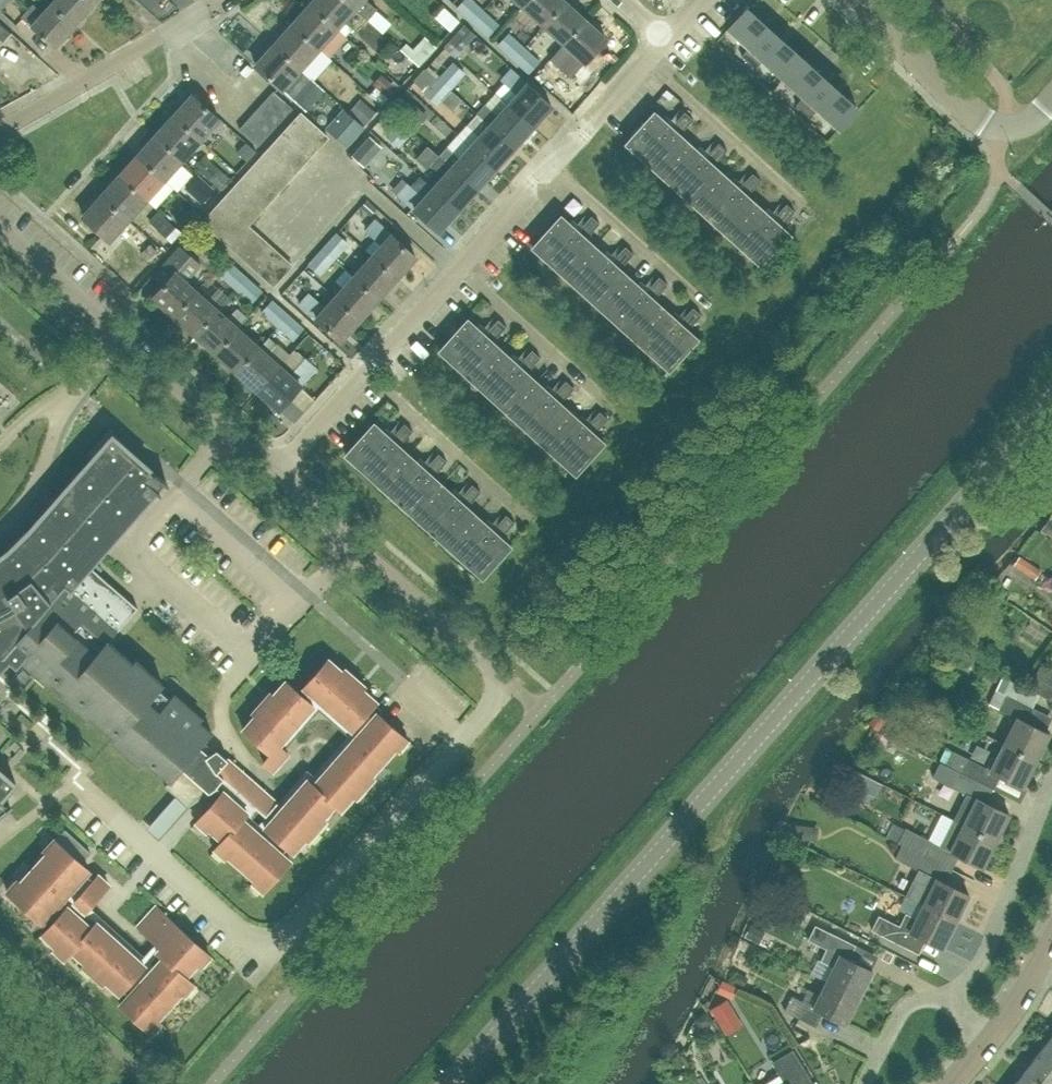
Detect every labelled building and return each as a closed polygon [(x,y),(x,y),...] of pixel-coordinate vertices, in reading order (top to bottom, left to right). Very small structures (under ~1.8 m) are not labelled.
[(74,25),(94,3),(90,0),(52,0),(49,3),(74,25)] [(354,8),(345,0),(313,0),(309,4),(336,28),(354,8)] [(354,8),(366,19),(377,7),(369,0),(345,0),(354,8)] [(482,10),(470,0),(462,0),(454,8),(471,23),(482,10)] [(522,6),(543,25),(563,1),(562,0),(528,0),(522,6)] [(563,1),(543,25),(563,43),(584,20),(563,1)] [(54,47),(74,25),(49,3),(42,11),(33,3),(20,17),(54,47)] [(309,4),(292,23),(318,48),(336,28),(309,4)] [(448,6),(438,17),(455,32),(465,22),(448,6)] [(749,62),(774,33),(746,8),(728,28),(749,47),(742,55),(749,62)] [(497,24),(482,10),(471,23),(486,37),(497,24)] [(584,20),(563,43),(574,53),(559,69),(569,78),(604,39),(584,20)] [(318,48),(292,23),(273,44),(300,68),(318,48)] [(0,24),(0,41),(9,31),(0,24)] [(473,35),(463,25),(448,41),(458,51),(473,35)] [(495,45),(511,60),(523,46),(507,32),(495,45)] [(774,33),(749,62),(755,68),(763,60),(783,78),(802,57),(774,33)] [(434,46),(424,37),(407,56),(417,65),(434,46)] [(478,37),(471,49),(489,60),(497,48),(478,37)] [(311,78),(300,68),(273,44),(254,65),(281,89),(292,99),(311,78)] [(523,46),(511,60),(526,73),(538,60),(523,46)] [(796,104),(803,111),(829,82),(802,57),(783,78),(803,96),(796,104)] [(436,77),(449,88),(463,72),(450,61),(436,77)] [(435,105),(449,88),(436,77),(434,79),(423,70),(410,84),(435,105)] [(506,105),(531,127),(549,107),(509,70),(500,80),(516,94),(506,105)] [(381,73),(372,83),(388,97),(397,87),(381,73)] [(857,107),(829,82),(803,111),(810,117),(817,108),(838,128),(857,107)] [(292,108),(272,90),(238,128),(258,146),(292,108)] [(173,115),(200,139),(219,118),(192,94),(173,115)] [(400,118),(398,120),(411,131),(425,115),(413,104),(411,105),(401,96),(389,108),(400,118)] [(375,111),(359,97),(348,111),(364,124),(375,111)] [(476,114),(512,148),(531,127),(506,105),(497,116),(485,105),(476,114)] [(344,108),(326,128),(345,145),(363,125),(344,108)] [(625,144),(642,159),(670,127),(653,111),(625,144)] [(327,137),(300,113),(202,221),(272,284),(290,264),(247,226),(327,137)] [(642,159),(659,174),(687,142),(678,134),(691,120),(684,113),(671,127),(670,127),(642,159)] [(469,146),(494,169),(512,148),(476,114),(467,124),(479,135),(469,146)] [(200,139),(173,115),(155,135),(182,159),(200,139)] [(411,131),(398,120),(384,135),(397,147),(411,131)] [(182,159),(155,135),(137,155),(164,179),(172,170),(180,177),(189,167),(182,160),(182,159)] [(380,147),(367,136),(349,155),(362,167),(380,147)] [(451,167),(475,189),(494,169),(469,146),(468,147),(458,138),(449,148),(460,157),(451,167)] [(687,142),(659,174),(676,190),(704,158),(687,142)] [(676,190),(693,205),(721,173),(712,165),(725,151),(717,144),(704,158),(676,190)] [(146,199),(164,179),(137,155),(119,175),(146,199)] [(475,189),(451,167),(438,156),(430,164),(443,176),(432,188),(456,210),(475,189)] [(710,220),(738,188),(721,173),(693,205),(710,220)] [(710,220),(727,236),(756,204),(745,195),(758,180),(751,174),(738,188),(710,220)] [(128,219),(146,199),(119,175),(101,195),(128,219)] [(456,210),(432,188),(422,199),(406,184),(397,194),(437,231),(456,210)] [(109,240),(128,219),(101,195),(82,216),(109,240)] [(772,218),(756,204),(727,236),(744,251),(773,219),(772,218)] [(784,204),(772,218),(773,219),(744,251),(761,266),(790,234),(779,225),(792,211),(784,204)] [(1051,216),(1051,207),(1042,219),(1046,223),(1051,216)] [(549,263),(578,231),(561,216),(532,247),(549,263)] [(549,263),(566,278),(595,246),(585,238),(599,223),(591,216),(578,231),(549,263)] [(177,232),(163,220),(155,229),(168,241),(177,232)] [(381,244),(370,256),(395,278),(414,256),(373,220),(365,230),(381,244)] [(335,232),(320,248),(333,259),(347,243),(335,232)] [(611,261),(595,246),(566,278),(583,294),(612,262),(611,261)] [(174,316),(195,292),(184,281),(199,265),(179,247),(155,273),(165,283),(152,297),(174,316)] [(583,294),(600,309),(629,277),(620,268),(633,254),(625,247),(611,261),(612,262),(583,294)] [(319,275),(333,259),(320,248),(306,264),(319,275)] [(376,299),(395,278),(370,256),(352,277),(376,299)] [(234,289),(245,277),(229,263),(218,275),(234,289)] [(333,287),(339,291),(333,297),(357,319),(376,299),(352,277),(347,272),(333,287)] [(261,291),(245,277),(234,289),(250,303),(261,291)] [(629,277),(600,309),(617,324),(646,292),(645,291),(629,277)] [(617,324),(634,340),(663,307),(653,298),(666,284),(658,277),(645,291),(646,292),(617,324)] [(195,292),(174,316),(194,335),(216,310),(195,292)] [(357,319),(333,297),(324,308),(308,294),(298,304),(339,340),(357,319)] [(275,327),(287,314),(271,300),(259,312),(275,327)] [(663,307),(634,340),(651,355),(680,323),(679,322),(663,307)] [(692,308),(679,322),(680,323),(651,355),(668,370),(697,338),(686,329),(700,314),(692,308)] [(216,310),(194,335),(215,353),(236,329),(216,310)] [(287,314),(275,327),(291,341),(302,328),(287,314)] [(439,351),(456,366),(485,335),(468,319),(439,351)] [(497,321),(485,335),(456,366),(473,382),(502,350),(492,341),(504,327),(497,321)] [(215,353),(236,372),(257,347),(236,329),(215,353)] [(256,390),(278,366),(257,347),(236,372),(256,390)] [(502,350),(473,382),(490,397),(519,365),(518,365),(502,350)] [(490,397),(507,412),(535,381),(525,372),(538,358),(530,351),(518,365),(519,365),(490,397)] [(278,366),(256,390),(277,409),(314,368),(304,360),(289,376),(278,366)] [(551,395),(535,381),(507,412),(524,428),(552,396),(551,395)] [(524,428),(540,443),(569,412),(559,402),(572,388),(564,381),(551,395),(552,396),(524,428)] [(585,426),(569,412),(540,443),(557,459),(586,427),(585,426)] [(598,413),(585,426),(586,427),(557,459),(574,474),(603,443),(593,433),(605,419),(598,413)] [(345,456),(362,471),(390,439),(373,424),(345,456)] [(390,439),(362,471),(379,486),(408,454),(398,446),(411,431),(404,425),(391,440),(390,439)] [(112,434),(28,529),(8,549),(5,551),(0,555),(0,658),(3,655),(15,667),(21,660),(47,683),(50,680),(62,690),(59,693),(86,717),(89,714),(114,736),(111,739),(138,763),(143,756),(169,779),(164,786),(187,806),(215,787),(220,792),(195,821),(206,831),(208,828),(222,841),(214,849),(225,859),(227,856),(254,880),(252,882),(262,891),(289,860),(281,853),(287,847),(292,853),(305,838),(308,840),(325,820),(322,818),(335,804),(341,809),(353,795),(356,798),(373,778),(370,775),(395,748),(398,750),(407,739),(376,713),(371,718),(366,713),(376,701),(361,690),(363,687),(344,669),(342,672),(328,659),(302,687),(309,693),(303,698),(285,682),(273,696),(270,694),(252,713),(255,716),(243,729),(270,755),(263,763),(273,772),(288,754),(280,746),(319,703),(357,736),(314,785),(308,780),(282,808),(216,750),(208,755),(198,746),(211,732),(198,721),(200,718),(174,694),(169,699),(157,689),(162,684),(135,660),(132,663),(107,641),(137,608),(85,562),(87,560),(151,487),(157,492),(158,491),(157,490),(164,483),(165,481),(153,474),(150,471),(152,469),(112,434)] [(424,469),(408,454),(379,486),(396,502),(425,470),(424,469)] [(396,502),(413,517),(442,485),(432,476),(445,462),(437,455),(424,469),(425,470),(396,502)] [(459,500),(458,499),(442,485),(413,517),(430,532),(459,500)] [(430,532),(447,547),(476,515),(466,506),(479,492),(471,485),(458,499),(459,500),(430,532)] [(476,515),(447,547),(464,563),(493,530),(492,530),(476,515)] [(493,530),(464,563),(481,578),(510,546),(500,536),(512,522),(505,516),(492,530),(493,530)] [(1041,570),(1019,556),(1012,566),(1034,581),(1041,570)] [(1039,667),(1027,686),(1050,700),(1051,698),(1051,675),(1039,667)] [(1014,716),(1001,742),(1035,759),(1048,732),(1024,720),(1031,705),(1030,705),(1035,694),(1002,677),(989,703),(1014,716)] [(1022,785),(1035,759),(1001,742),(989,767),(951,749),(944,764),(991,787),(998,773),(1022,785)] [(968,810),(962,823),(995,839),(1008,813),(984,801),(991,787),(944,764),(938,778),(957,787),(951,801),(968,810)] [(9,807),(8,805),(7,806),(2,800),(0,799),(15,782),(0,769),(0,814),(9,807)] [(887,836),(951,868),(958,854),(982,866),(995,839),(962,823),(961,825),(952,821),(941,844),(894,821),(887,836)] [(951,868),(887,836),(887,837),(902,844),(895,857),(918,869),(905,895),(955,920),(969,893),(945,882),(951,868)] [(88,869),(54,838),(43,850),(46,852),(19,882),(16,879),(6,891),(41,922),(43,919),(49,924),(41,933),(55,946),(53,949),(63,958),(71,950),(84,962),(82,965),(102,982),(104,980),(118,993),(121,989),(127,995),(119,1004),(149,1031),(159,1021),(156,1019),(181,991),(184,993),(193,983),(185,976),(197,962),(199,965),(209,954),(155,906),(137,926),(160,947),(156,951),(162,956),(149,970),(84,910),(108,884),(97,874),(92,879),(85,873),(88,869)] [(942,947),(955,920),(905,895),(905,896),(922,904),(915,917),(905,912),(899,925),(878,915),(871,930),(912,950),(919,936),(942,947)] [(796,905),(780,898),(774,911),(791,918),(796,905)] [(826,980),(859,997),(872,970),(848,958),(855,944),(816,924),(808,939),(825,947),(819,959),(833,965),(826,980)] [(859,997),(826,980),(813,1007),(790,995),(783,1010),(814,1026),(821,1011),(846,1023),(859,997)] [(1041,1047),(1051,1056),(1051,1032),(1041,1047)] [(1044,1083),(1051,1083),(1051,1056),(1041,1047),(1024,1068),(1044,1083)] [(811,1082),(792,1049),(771,1061),(785,1083),(808,1083),(811,1082)] [(1012,1083),(1044,1083),(1024,1068),(1012,1083)]
